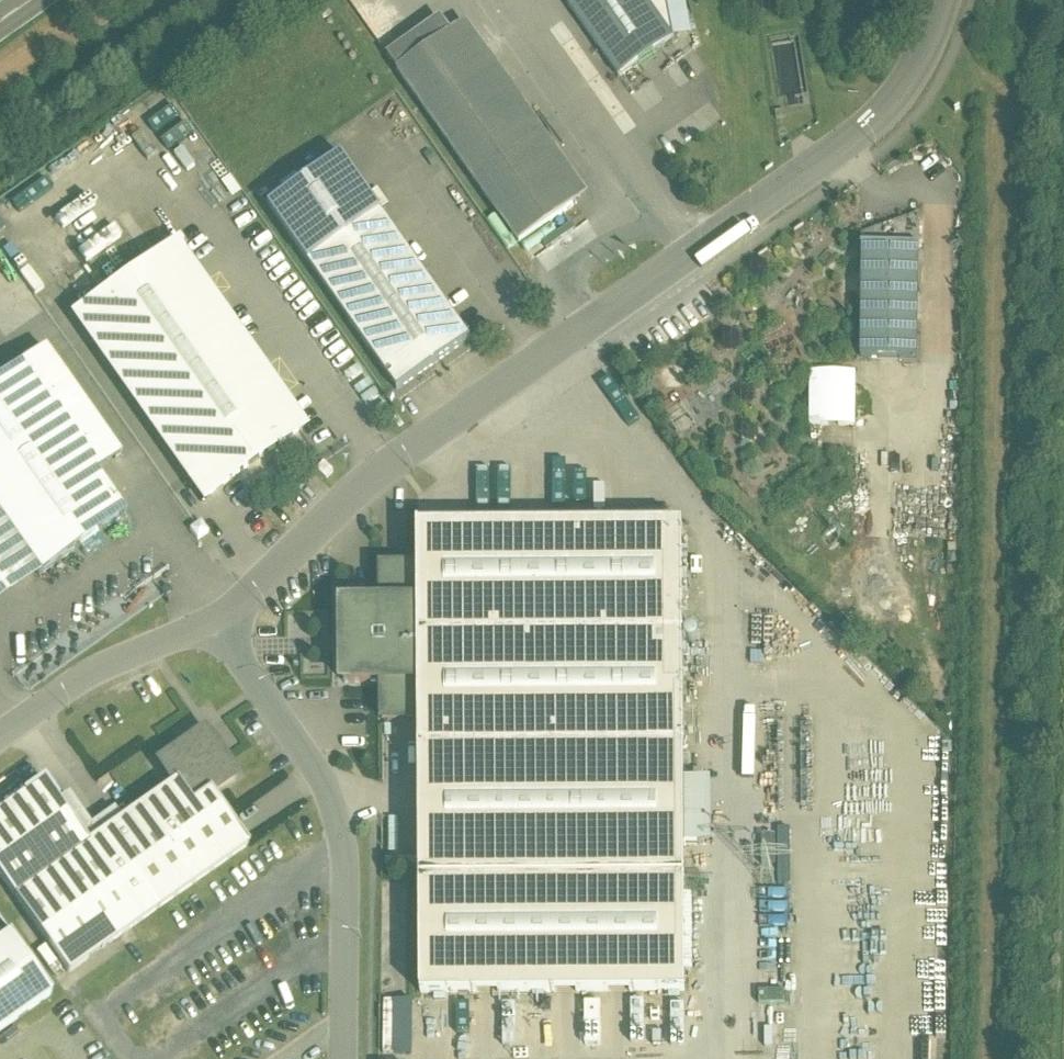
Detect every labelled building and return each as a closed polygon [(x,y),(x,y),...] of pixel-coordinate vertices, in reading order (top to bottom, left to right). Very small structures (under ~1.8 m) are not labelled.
[(569,6),(620,79),(676,40),(668,0),(577,0),(569,6)] [(575,207),(453,34),(399,72),(521,245),(575,207)] [(471,341),(347,162),(274,212),(399,391),(471,341)] [(921,247),(863,247),(863,249),(864,249),(862,359),(918,360),(920,250),(921,250),(921,247)] [(174,250),(82,314),(210,497),(302,432),(174,250)] [(20,367),(50,409),(74,392),(44,350),(20,367)] [(20,367),(0,382),(0,521),(40,578),(81,550),(87,559),(106,546),(99,537),(126,518),(96,475),(50,409),(20,367)] [(856,374),(812,373),(812,427),(856,427),(856,374)] [(122,458),(74,392),(50,409),(96,475),(122,458)] [(661,513),(650,513),(650,522),(661,522),(661,513)] [(40,578),(0,521),(0,607),(40,578)] [(202,523),(191,531),(199,541),(209,534),(202,523)] [(683,527),(419,529),(419,569),(420,723),(421,750),(686,749),(683,527)] [(419,569),(383,569),(383,608),(345,608),(345,685),(384,684),(384,723),(420,723),(419,569)] [(205,733),(162,764),(175,783),(195,769),(212,793),(236,777),(205,733)] [(686,749),(421,750),(422,994),(687,993),(686,749)] [(175,783),(104,834),(158,911),(250,847),(212,793),(195,769),(175,783)] [(89,844),(59,802),(60,801),(45,780),(24,795),(25,796),(0,814),(0,876),(69,974),(158,911),(104,834),(89,844)] [(0,923),(0,944),(10,937),(0,923)] [(0,944),(0,1034),(52,997),(10,937),(0,944)] [(385,1001),(384,1054),(414,1055),(414,1001),(385,1001)]
